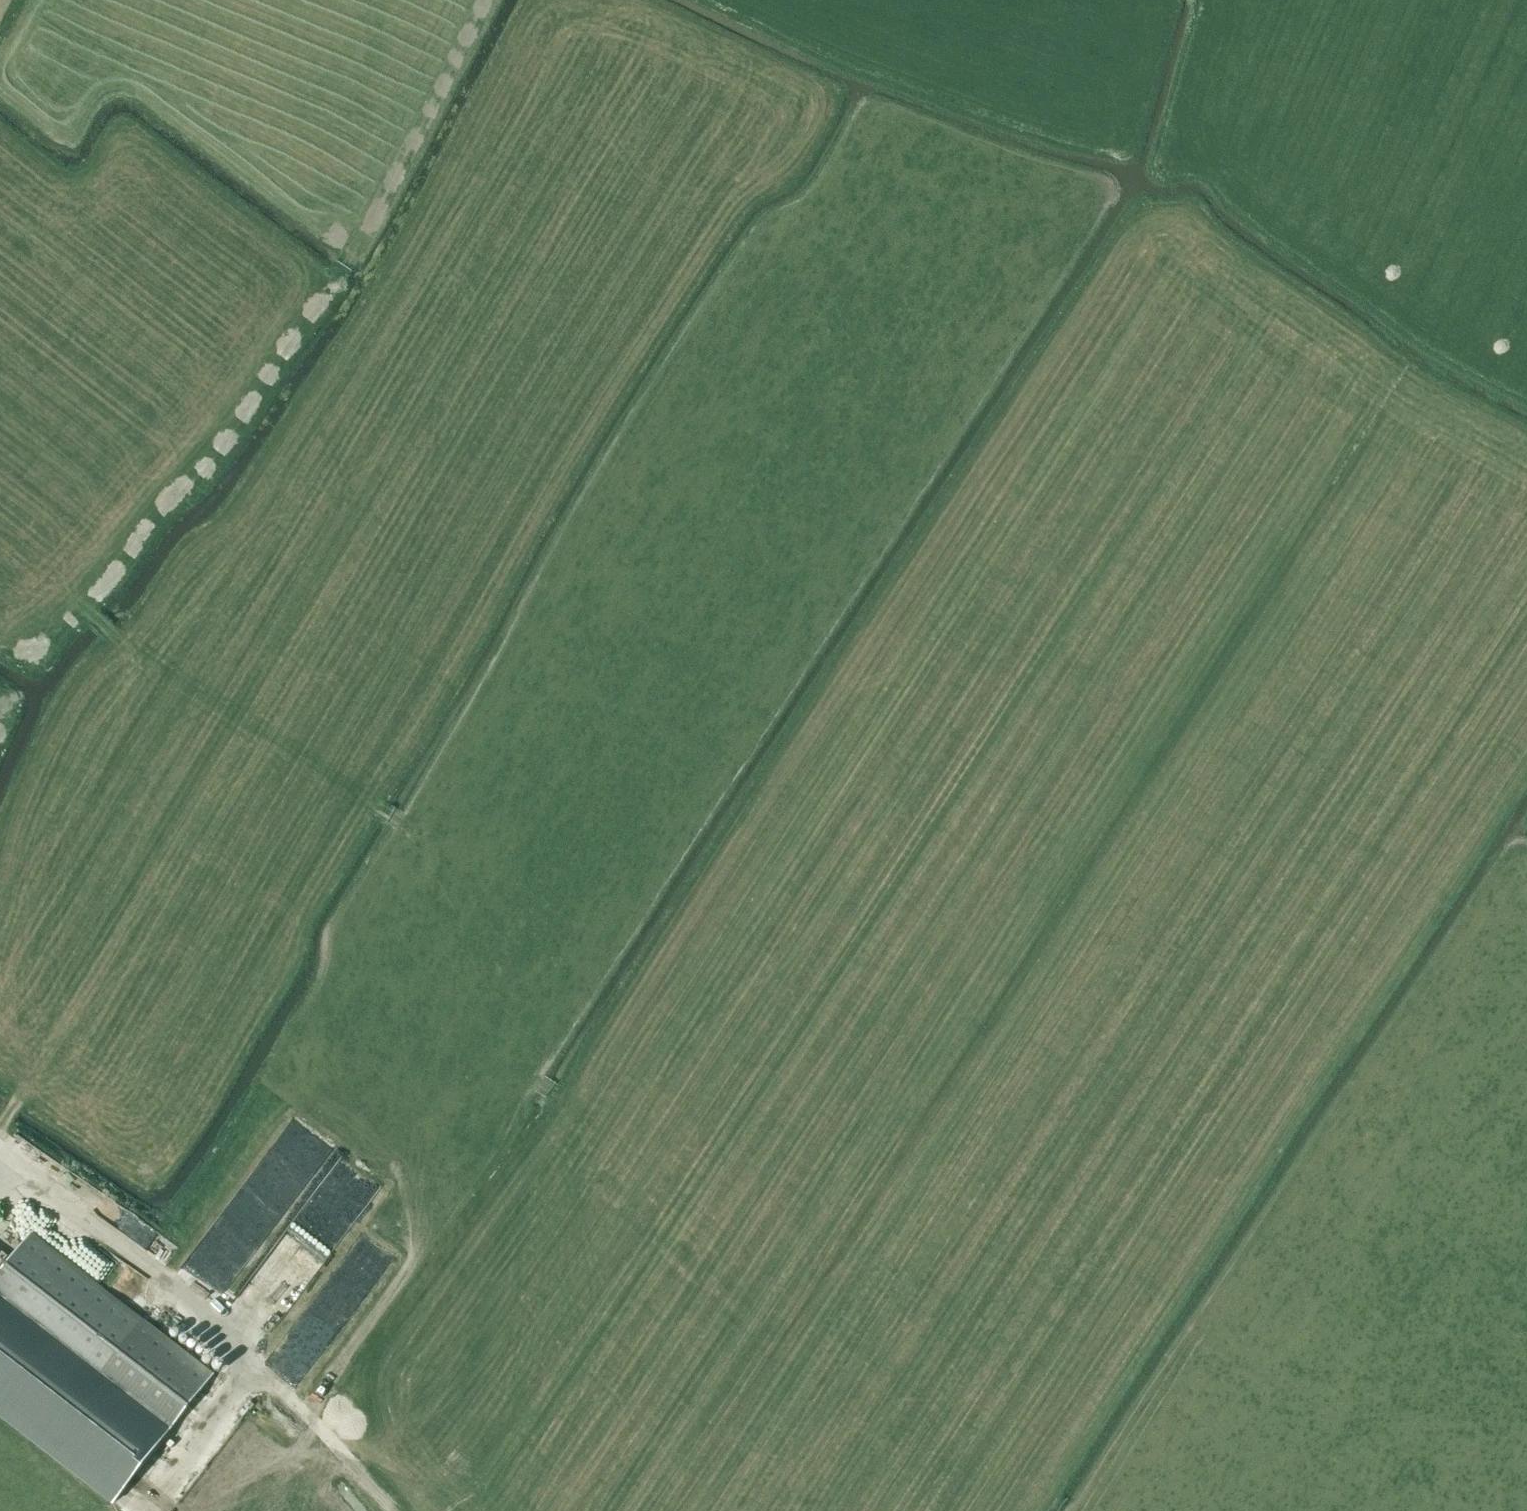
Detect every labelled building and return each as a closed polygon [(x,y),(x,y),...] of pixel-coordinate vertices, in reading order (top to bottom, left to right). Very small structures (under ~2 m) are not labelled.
[(112,1505),(213,1374),(30,1232),(6,1263),(0,1259),(0,1419),(112,1505)]
